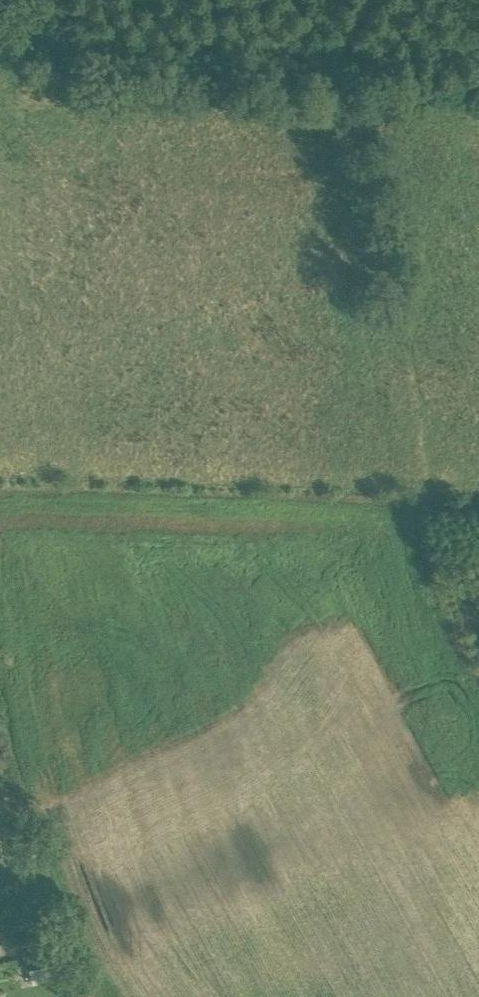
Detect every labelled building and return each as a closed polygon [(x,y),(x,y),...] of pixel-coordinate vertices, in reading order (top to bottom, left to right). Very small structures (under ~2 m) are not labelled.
[(27,971),(53,965),(48,940),(22,946),(27,971)] [(13,985),(0,986),(0,996),(14,996),(13,985)]
